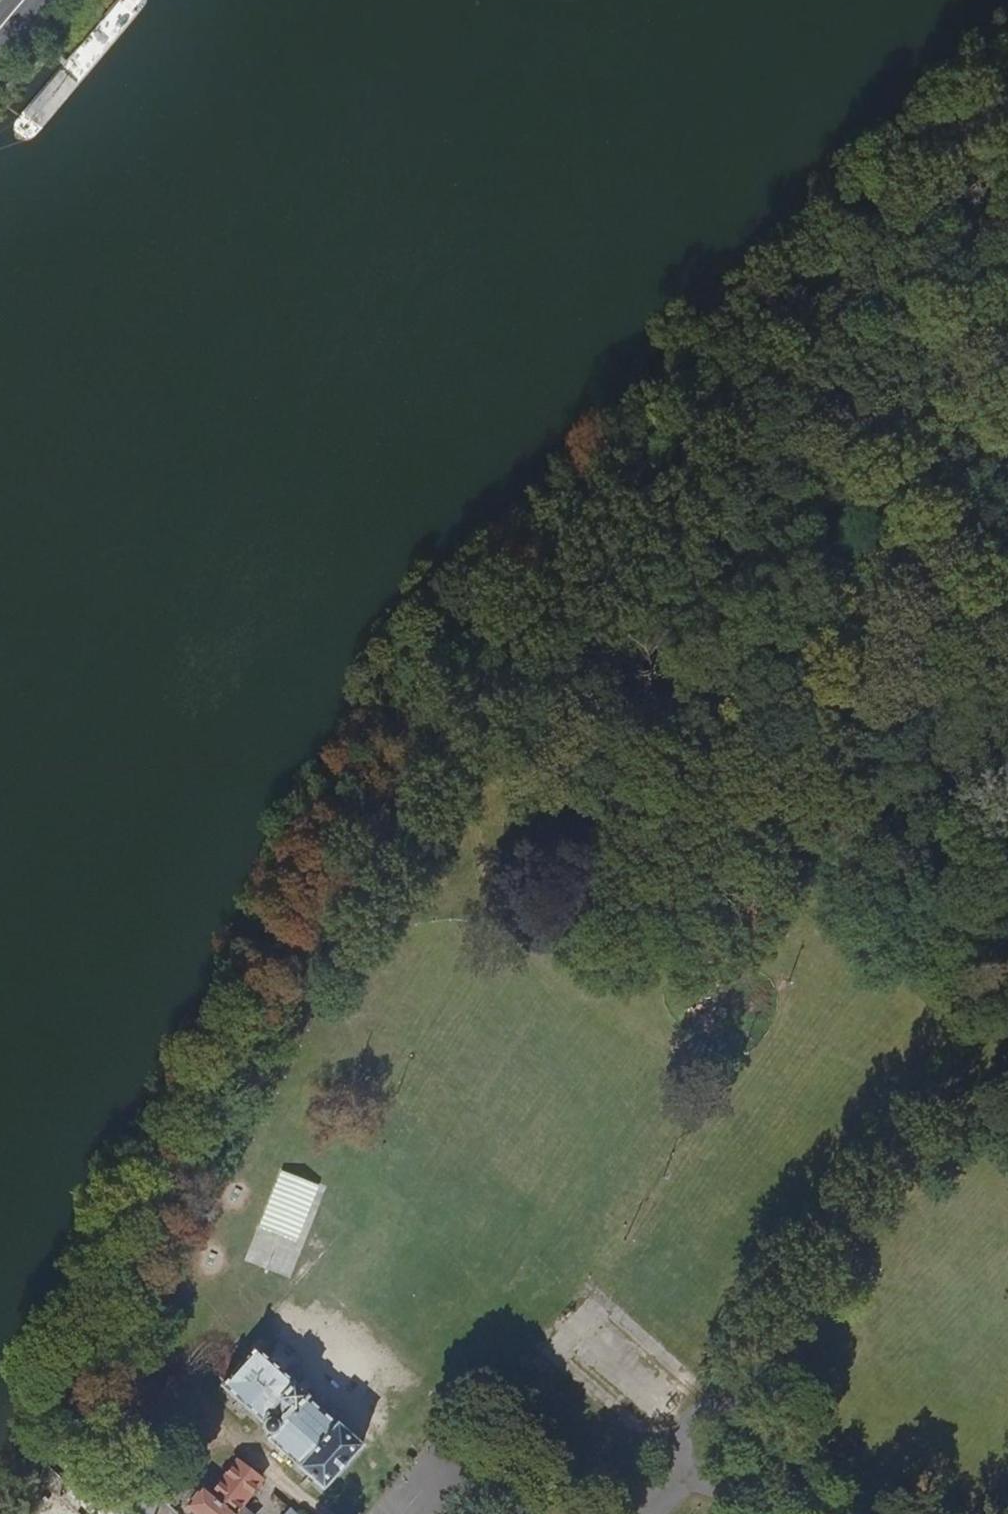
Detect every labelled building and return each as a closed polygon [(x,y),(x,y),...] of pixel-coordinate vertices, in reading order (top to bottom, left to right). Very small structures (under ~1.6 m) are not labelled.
[(364,1449),(256,1350),(221,1389),(274,1437),(269,1444),(325,1493),(364,1449)] [(43,1458),(16,1513),(105,1513),(43,1458)] [(252,1510),(272,1487),(246,1465),(218,1495),(209,1489),(194,1504),(204,1513),(248,1513),(252,1510)]
